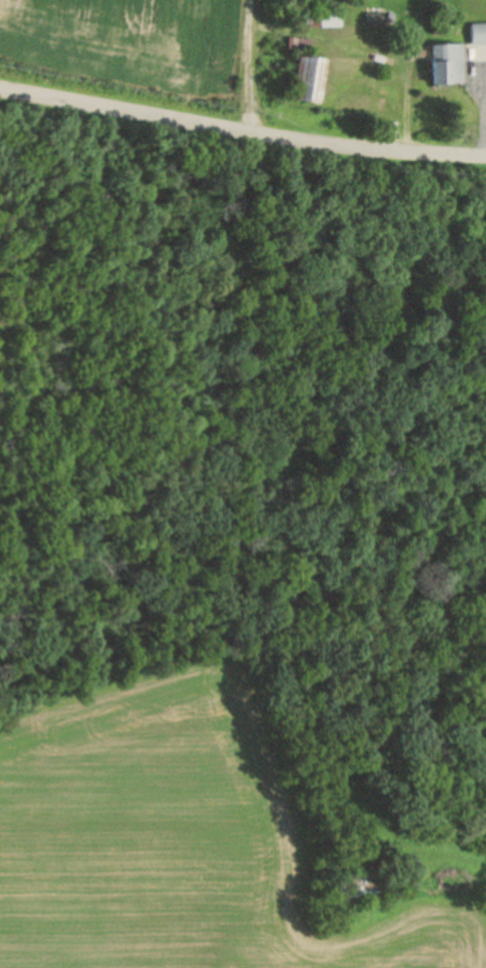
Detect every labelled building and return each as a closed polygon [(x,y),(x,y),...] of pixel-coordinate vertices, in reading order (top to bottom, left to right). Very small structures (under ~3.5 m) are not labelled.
[(384,11),(384,22),(367,22),(367,11),(384,11)] [(304,13),(340,14),(340,26),(303,25),(304,13)] [(471,45),(485,44),(485,23),(470,23),(471,45)] [(291,47),(311,50),(312,38),(292,36),(291,47)] [(460,43),(432,44),(435,84),(463,82),(460,43)] [(296,54),(290,98),(316,102),(323,57),(296,54)] [(339,875),(338,903),(376,905),(378,867),(364,866),(364,877),(339,875)]
